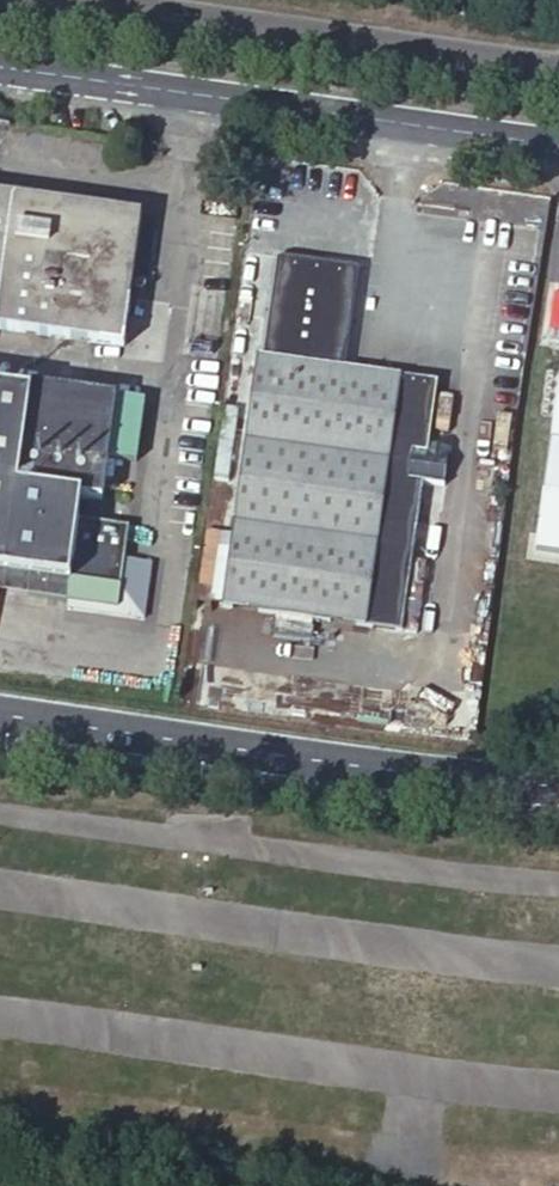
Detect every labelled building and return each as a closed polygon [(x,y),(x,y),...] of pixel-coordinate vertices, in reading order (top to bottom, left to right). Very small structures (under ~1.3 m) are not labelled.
[(124,348),(142,215),(0,195),(0,330),(124,348)] [(360,268),(277,257),(262,357),(257,356),(220,606),(366,627),(387,479),(401,377),(345,369),(360,268)] [(558,565),(558,376),(532,561),(558,565)] [(436,382),(401,377),(387,479),(442,487),(447,456),(426,453),(427,446),(436,382)] [(69,581),(78,520),(81,496),(101,499),(108,458),(117,397),(32,384),(30,393),(0,388),(0,571),(69,581)] [(145,401),(117,397),(108,458),(136,462),(145,401)] [(448,449),(427,446),(426,453),(447,456),(448,449)] [(128,529),(78,520),(69,581),(119,590),(128,529)] [(0,571),(0,598),(66,607),(69,581),(0,571)]
